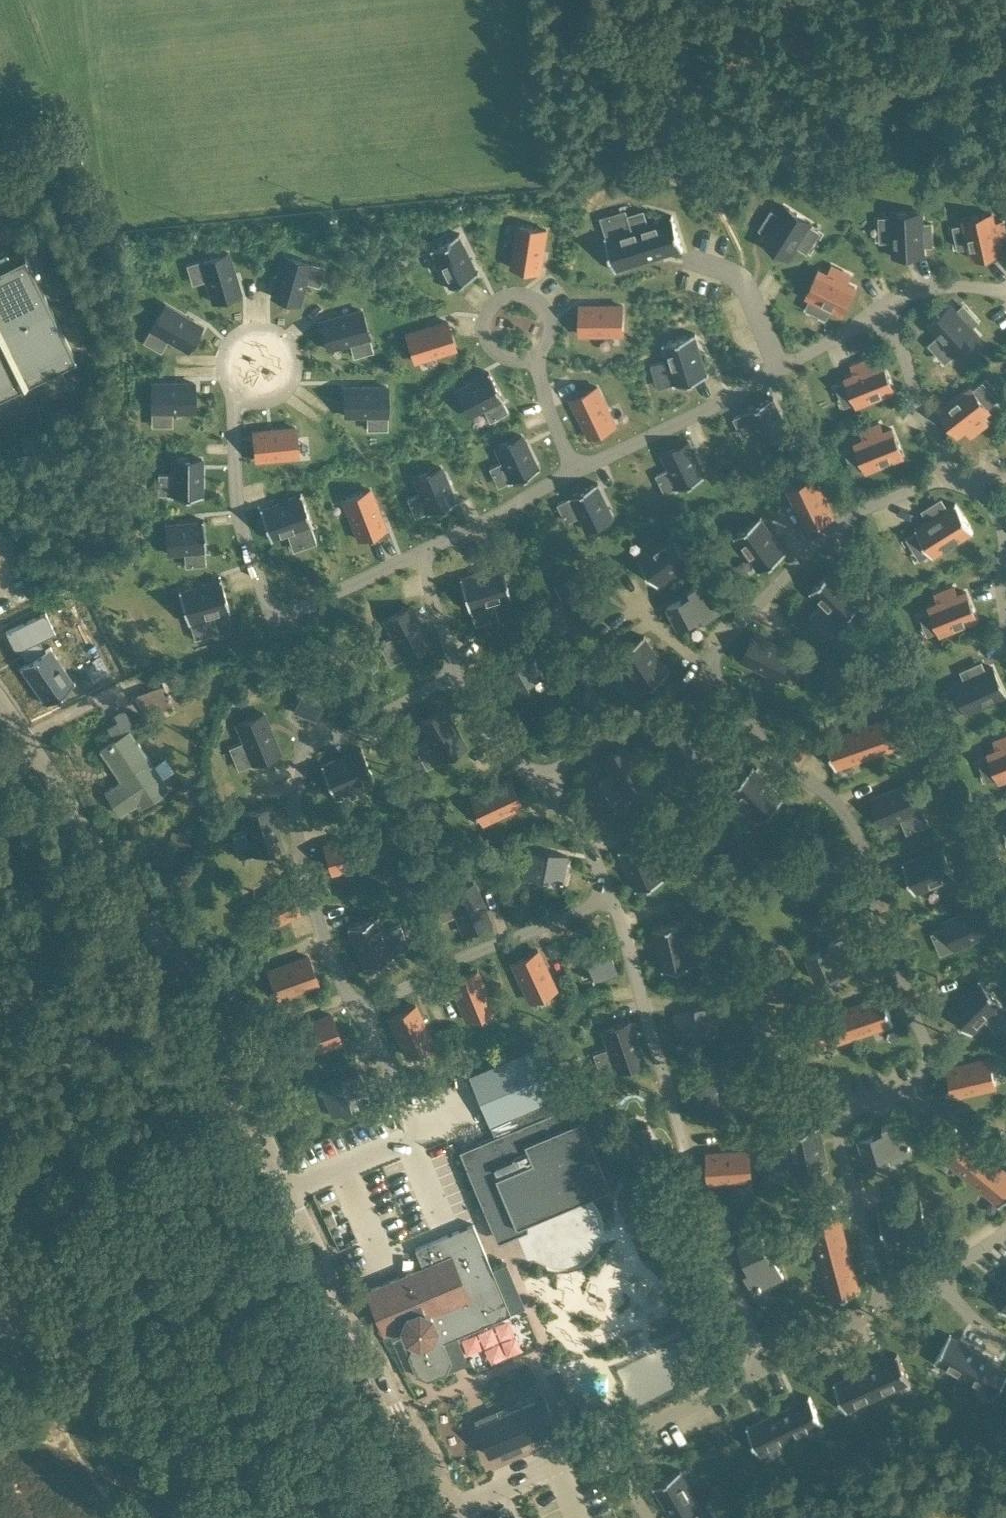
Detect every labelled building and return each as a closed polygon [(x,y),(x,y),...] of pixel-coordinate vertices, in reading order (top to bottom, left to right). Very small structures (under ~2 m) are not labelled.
[(789,257),(812,222),(786,205),(780,215),(772,210),(763,224),(771,229),(763,241),(789,257)] [(631,227),(604,235),(615,271),(684,249),(673,215),(649,223),(644,208),(627,213),(631,227)] [(891,213),(894,255),(924,253),(924,240),(933,239),(932,222),(923,223),(922,211),(891,213)] [(973,258),(1001,252),(998,237),(1005,235),(1005,232),(1003,220),(994,222),(992,213),(965,219),(973,258)] [(547,228),(518,223),(511,266),(540,271),(547,228)] [(459,233),(431,247),(451,288),(480,274),(459,233)] [(66,379),(59,364),(75,355),(24,253),(11,259),(6,248),(0,251),(0,412),(66,379)] [(229,250),(199,259),(212,302),(242,292),(229,250)] [(312,261),(283,253),(270,295),(299,304),(312,261)] [(807,295),(843,312),(856,287),(842,280),(846,272),(832,265),(828,273),(820,269),(807,295)] [(203,324),(165,302),(150,328),(188,351),(203,324)] [(623,304),(580,304),(580,333),(623,333),(623,304)] [(952,304),(929,324),(957,356),(980,335),(972,326),(979,320),(968,308),(961,314),(952,304)] [(361,308),(319,319),(327,349),(369,338),(361,308)] [(447,319),(406,332),(415,362),(456,349),(447,319)] [(695,332),(664,342),(677,385),(708,375),(695,332)] [(894,389),(883,362),(870,368),(866,359),(851,365),(855,374),(847,377),(857,403),(894,389)] [(490,370),(455,389),(469,416),(504,398),(490,370)] [(195,381),(151,381),(151,411),(195,411),(195,381)] [(388,385),(343,384),(343,414),(387,415),(388,385)] [(597,385),(571,397),(590,437),(616,424),(597,385)] [(972,387),(941,411),(958,433),(970,424),(976,431),(988,422),(982,414),(989,409),(972,387)] [(773,396),(746,409),(762,443),(790,430),(773,396)] [(296,425),(252,429),(255,460),(298,456),(296,425)] [(903,454),(893,428),(879,433),(875,425),(861,431),(864,439),(856,443),(866,469),(903,454)] [(521,434),(495,447),(512,481),(538,467),(521,434)] [(689,441),(662,454),(679,489),(706,476),(689,441)] [(203,457),(172,457),(172,493),(171,493),(171,496),(202,496),(203,457)] [(442,465),(413,477),(429,513),(457,501),(442,465)] [(814,477),(789,490),(808,527),(833,514),(814,477)] [(597,482),(570,495),(587,529),(614,516),(597,482)] [(370,487),(342,498),(358,539),(387,528),(370,487)] [(301,492),(259,507),(271,541),(313,525),(301,492)] [(974,531),(956,502),(955,503),(955,504),(944,511),(938,501),(923,510),(929,520),(917,527),(916,528),(933,556),(934,555),(972,531),(973,531),(974,531)] [(201,519),(165,523),(168,553),(204,550),(205,551),(207,551),(204,518),(201,518),(201,519)] [(761,518),(736,536),(761,570),(786,552),(761,518)] [(673,533),(640,558),(658,581),(691,557),(673,533)] [(501,567),(461,578),(469,606),(509,595),(501,567)] [(833,569),(812,591),(841,620),(863,599),(833,569)] [(583,571),(558,584),(577,621),(602,608),(583,571)] [(673,603),(685,625),(703,615),(705,619),(723,610),(708,580),(689,590),(691,593),(673,603)] [(213,584),(170,595),(177,626),(221,616),(213,584)] [(941,632),(977,617),(967,591),(953,597),(950,588),(935,594),(938,602),(930,606),(941,632)] [(409,607),(386,619),(405,655),(429,642),(409,607)] [(40,615),(1,635),(12,655),(15,653),(24,664),(18,669),(46,703),(73,682),(45,648),(42,650),(35,642),(50,635),(40,615)] [(754,633),(742,658),(780,677),(792,652),(754,633)] [(644,637),(619,654),(642,688),(667,671),(644,637)] [(514,662),(516,666),(499,675),(511,697),(529,687),(527,683),(541,676),(541,678),(545,675),(535,658),(532,652),(514,662)] [(968,711),(1005,695),(993,667),(980,672),(977,664),(962,670),(966,679),(956,683),(968,711)] [(293,710),(317,718),(324,699),(322,698),(329,680),(304,671),(297,690),(300,691),(293,710)] [(160,686),(135,695),(139,706),(143,704),(146,712),(172,704),(168,693),(163,695),(160,686)] [(444,709),(421,722),(441,757),(464,744),(444,709)] [(263,713),(238,723),(254,761),(278,751),(263,713)] [(688,726),(670,736),(683,757),(700,747),(703,752),(720,742),(704,713),(686,723),(688,726)] [(904,713),(866,726),(875,752),(913,739),(904,713)] [(866,726),(828,739),(837,765),(875,752),(866,726)] [(122,780),(106,790),(121,813),(137,803),(139,806),(168,787),(129,729),(101,748),(122,780)] [(994,741),(998,750),(989,754),(999,779),(1005,776),(1005,736),(994,741)] [(629,744),(606,757),(626,793),(650,780),(629,744)] [(361,749),(322,765),(333,791),(372,775),(361,749)] [(753,767),(732,788),(761,818),(783,796),(753,767)] [(509,779),(472,796),(483,820),(520,803),(509,779)] [(911,782),(872,798),(883,824),(922,808),(911,782)] [(270,806),(245,813),(255,851),(280,844),(270,806)] [(192,830),(178,830),(178,843),(192,843),(192,830)] [(365,834),(326,845),(333,871),(372,860),(365,834)] [(649,838),(621,850),(638,888),(666,875),(649,838)] [(942,845),(903,861),(917,893),(955,876),(942,845)] [(558,877),(558,879),(562,880),(567,854),(547,850),(546,855),(527,851),(522,875),(542,879),(543,875),(558,877)] [(473,882),(448,893),(465,930),(489,919),(473,882)] [(287,887),(251,904),(262,927),(298,910),(287,887)] [(983,902),(942,920),(955,949),(996,931),(983,902)] [(376,914),(350,925),(365,964),(392,953),(376,914)] [(685,922),(655,928),(664,968),(694,962),(685,922)] [(813,953),(822,976),(841,968),(843,972),(861,965),(849,933),(830,941),(831,945),(813,953)] [(583,961),(585,961),(592,979),(617,970),(610,951),(606,952),(599,934),(576,942),(583,961)] [(537,950),(513,962),(530,998),(554,986),(537,950)] [(308,956),(270,970),(279,995),(317,981),(308,956)] [(477,970),(452,981),(468,1018),(492,1007),(477,970)] [(979,978),(950,1008),(974,1032),(1003,1002),(979,978)] [(882,994),(844,1006),(854,1037),(893,1024),(882,994)] [(696,1009),(677,1011),(679,1036),(699,1034),(699,1032),(719,1030),(716,1004),(696,1005),(696,1009)] [(415,1006),(391,1017),(408,1053),(432,1042),(415,1006)] [(844,1006),(806,1019),(816,1050),(854,1037),(844,1006)] [(331,1014),(293,1028),(302,1053),(340,1039),(331,1014)] [(629,1022),(604,1030),(616,1069),(642,1060),(629,1022)] [(542,1042),(468,1073),(476,1093),(489,1123),(563,1092),(550,1062),(542,1042)] [(991,1055),(947,1066),(954,1097),(998,1087),(991,1055)] [(718,1067),(692,1075),(703,1114),(729,1106),(718,1067)] [(324,1092),(333,1115),(352,1107),(350,1103),(365,1097),(365,1099),(369,1098),(359,1073),(340,1081),(342,1084),(324,1092)] [(575,1100),(459,1149),(497,1239),(498,1240),(499,1240),(508,1236),(527,1228),(527,1227),(528,1226),(525,1220),(609,1185),(609,1184),(609,1183),(575,1100)] [(884,1130),(865,1136),(873,1160),(891,1154),(893,1159),(913,1152),(902,1120),(883,1126),(884,1130)] [(821,1124),(787,1131),(796,1173),(830,1166),(821,1124)] [(956,1127),(936,1152),(968,1178),(988,1153),(956,1127)] [(749,1150),(709,1153),(711,1180),(751,1176),(749,1150)] [(968,1178),(1000,1204),(1005,1196),(1005,1168),(988,1153),(968,1178)] [(920,1198),(879,1209),(887,1241),(929,1230),(920,1198)] [(840,1209),(808,1218),(819,1258),(851,1249),(840,1209)] [(328,1227),(330,1226),(337,1223),(332,1211),(325,1215),(323,1216),(328,1227)] [(414,1339),(408,1355),(416,1375),(427,1379),(447,1370),(451,1360),(443,1341),(512,1312),(472,1224),(414,1249),(422,1267),(367,1290),(384,1332),(402,1325),(406,1336),(414,1339)] [(758,1283),(760,1287),(784,1276),(776,1257),(772,1259),(764,1241),(741,1251),(750,1270),(754,1268),(760,1282),(758,1283)] [(851,1249),(819,1258),(830,1298),(861,1289),(851,1249)] [(980,1350),(950,1333),(934,1361),(964,1378),(980,1350)] [(964,1378),(994,1396),(1005,1375),(1005,1365),(980,1350),(964,1378)] [(897,1352),(865,1367),(879,1397),(911,1382),(897,1352)] [(879,1397),(865,1367),(833,1381),(847,1412),(879,1397)] [(499,1450),(520,1441),(547,1430),(558,1425),(545,1395),(535,1399),(499,1414),(476,1424),(488,1454),(499,1450)] [(810,1395),(778,1410),(793,1440),(824,1425),(810,1395)] [(793,1440),(778,1410),(747,1425),(761,1455),(793,1440)] [(699,1498),(681,1468),(653,1485),(670,1515),(699,1498)] [(670,1515),(672,1517),(711,1517),(699,1498),(670,1515)]
